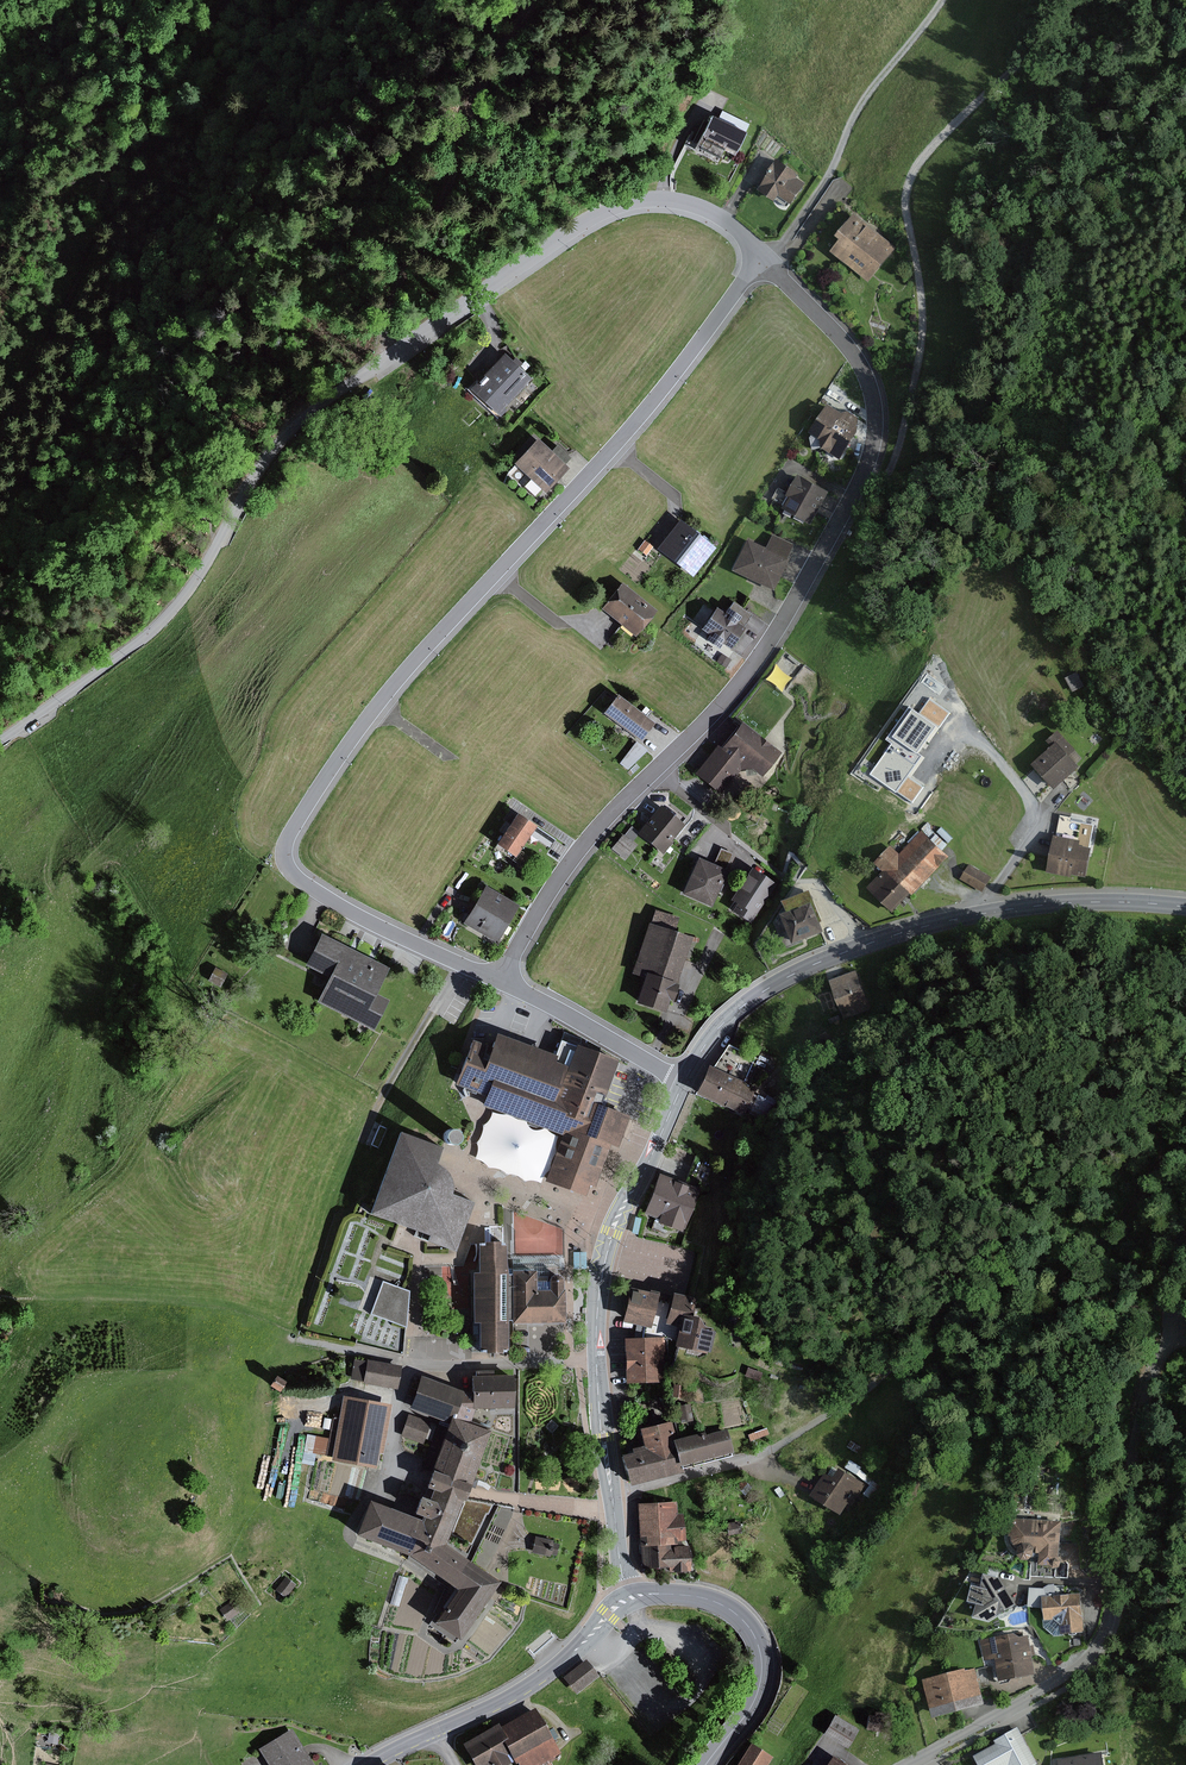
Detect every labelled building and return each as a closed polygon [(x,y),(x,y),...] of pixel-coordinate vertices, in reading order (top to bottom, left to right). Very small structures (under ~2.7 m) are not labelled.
[(734,153),(748,124),(721,111),(717,120),(708,116),(693,146),(717,158),(722,147),(734,153)] [(797,178),(796,171),(777,159),(756,190),(774,202),(778,196),(791,205),(805,183),(797,178)] [(868,282),(897,247),(854,212),(834,235),(840,240),(830,251),(868,282)] [(510,361),(502,353),(468,389),(496,415),(530,379),(519,369),(522,365),(514,357),(510,361)] [(848,411),(841,412),(827,403),(808,432),(812,435),(810,438),(812,450),(821,448),(840,460),(857,432),(858,418),(848,411)] [(549,451),(535,438),(512,463),(525,475),(519,481),(535,495),(540,489),(545,493),(568,468),(564,465),(570,458),(555,445),(549,451)] [(787,493),(778,488),(772,499),(783,505),(781,508),(810,524),(828,491),(798,474),(787,493)] [(713,548),(678,520),(655,549),(690,577),(713,548)] [(767,548),(748,539),(733,571),(775,591),(787,565),(790,559),(788,558),(794,545),(773,535),(767,548)] [(812,538),(807,535),(803,542),(809,545),(812,538)] [(656,610),(620,582),(599,608),(634,637),(656,610)] [(742,627),(750,614),(732,602),(727,609),(725,608),(722,613),(714,608),(699,630),(707,636),(704,640),(717,649),(720,644),(729,650),(744,628),(742,627)] [(732,660),(722,653),(716,662),(727,669),(732,660)] [(1084,686),(1076,672),(1065,678),(1073,692),(1084,686)] [(639,742),(652,723),(615,695),(601,713),(639,742)] [(949,713),(930,700),(919,714),(909,707),(886,740),(891,744),(870,774),(912,803),(923,788),(907,777),(922,756),(917,753),(936,726),(939,728),(949,713)] [(779,752),(741,722),(720,748),(716,745),(693,774),(703,782),(720,795),(739,770),(750,769),(760,776),(779,752)] [(1070,756),(1076,750),(1058,731),(1046,741),(1051,747),(1032,764),(1054,789),(1080,767),(1070,756)] [(647,750),(635,741),(618,763),(627,770),(647,750)] [(670,841),(683,825),(682,824),(686,819),(682,816),(678,821),(659,806),(636,834),(662,855),(672,842),(670,841)] [(554,840),(514,813),(493,845),(513,858),(529,835),(548,848),(554,840)] [(912,896),(949,856),(943,850),(948,844),(937,833),(931,839),(921,830),(899,853),(891,845),(874,863),(883,871),(868,888),(892,911),(904,898),(909,893),(912,896)] [(629,840),(622,834),(611,848),(625,860),(636,846),(629,840)] [(1078,846),(1079,840),(1053,835),(1046,872),(1072,877),(1073,875),(1086,877),(1091,848),(1078,846)] [(733,874),(726,870),(733,854),(720,848),(712,865),(696,858),(680,895),(711,907),(718,891),(725,894),(733,874)] [(991,877),(969,864),(961,879),(983,891),(991,877)] [(774,884),(749,868),(728,900),(735,904),(730,911),(749,923),(774,884)] [(496,943),(518,906),(483,886),(461,923),(496,943)] [(822,921),(809,890),(782,901),(786,911),(780,914),(792,944),(823,931),(819,922),(822,921)] [(671,1001),(691,937),(645,923),(629,974),(641,978),(633,1003),(663,1012),(666,1000),(671,1001)] [(374,994),(386,968),(318,934),(303,965),(326,977),(313,1002),(371,1031),(387,1000),(374,994)] [(207,980),(219,987),(227,974),(214,967),(207,980)] [(856,970),(828,980),(843,1019),(871,1008),(856,970)] [(840,1020),(837,1011),(825,1016),(828,1025),(840,1020)] [(567,1069),(575,1047),(558,1041),(554,1051),(496,1030),(491,1046),(471,1039),(455,1084),(483,1094),(490,1074),(556,1098),(567,1069)] [(781,1101),(767,1095),(765,1098),(758,1095),(757,1097),(753,1095),(755,1089),(744,1083),(756,1058),(730,1045),(716,1067),(711,1066),(698,1094),(743,1117),(746,1110),(750,1112),(749,1113),(771,1123),(781,1101)] [(567,1069),(556,1098),(490,1074),(483,1094),(478,1106),(486,1109),(558,1135),(541,1182),(583,1197),(587,1186),(594,1188),(609,1146),(615,1148),(626,1117),(600,1107),(602,1102),(618,1061),(575,1047),(567,1069)] [(448,1145),(450,1145),(452,1145),(455,1144),(457,1141),(458,1139),(458,1136),(457,1134),(455,1132),(453,1130),(450,1130),(447,1130),(445,1132),(443,1133),(442,1135),(442,1139),(443,1142),(445,1144),(448,1145)] [(433,1165),(440,1147),(396,1131),(371,1215),(402,1227),(414,1232),(412,1236),(420,1239),(454,1251),(472,1202),(447,1193),(448,1190),(448,1185),(447,1180),(445,1175),(441,1170),(438,1167),(433,1165)] [(697,1190),(659,1175),(644,1212),(655,1218),(654,1223),(678,1232),(680,1228),(683,1229),(697,1190)] [(641,1219),(634,1217),(631,1233),(638,1234),(641,1219)] [(503,1262),(503,1243),(496,1243),(496,1242),(479,1242),(479,1244),(473,1244),(474,1273),(468,1273),(469,1323),(474,1323),(475,1353),(480,1353),(480,1354),(497,1354),(497,1352),(505,1352),(504,1320),(507,1320),(507,1324),(514,1324),(562,1323),(561,1290),(560,1290),(560,1281),(559,1278),(557,1276),(554,1275),(551,1275),(548,1276),(533,1277),(533,1271),(505,1271),(505,1274),(501,1274),(501,1268),(503,1262)] [(586,1269),(585,1252),(572,1252),(573,1269),(586,1269)] [(403,1289),(384,1281),(371,1314),(373,1315),(380,1318),(388,1321),(405,1327),(409,1291),(403,1289)] [(650,1292),(631,1287),(623,1322),(651,1328),(657,1301),(672,1304),(667,1324),(680,1327),(676,1346),(707,1353),(713,1329),(706,1327),(700,1318),(693,1317),(697,1298),(687,1296),(674,1293),(674,1294),(651,1290),(650,1292)] [(663,1338),(625,1340),(628,1383),(662,1382),(661,1366),(664,1366),(663,1338)] [(400,1366),(365,1360),(365,1361),(354,1359),(350,1380),(361,1382),(361,1383),(396,1389),(400,1366)] [(761,1373),(747,1368),(744,1376),(758,1381),(761,1373)] [(511,1375),(468,1375),(468,1393),(463,1393),(419,1376),(407,1408),(445,1423),(420,1489),(426,1491),(423,1500),(414,1497),(408,1514),(417,1517),(416,1520),(364,1500),(351,1536),(404,1556),(452,1590),(429,1623),(455,1641),(496,1582),(470,1564),(497,1505),(460,1499),(465,1485),(473,1488),(476,1479),(470,1477),(487,1431),(468,1424),(473,1409),(512,1408),(511,1375)] [(282,1382),(271,1376),(266,1386),(276,1392),(282,1382)] [(683,1385),(672,1384),(671,1397),(686,1399),(687,1388),(683,1387),(683,1385)] [(642,1397),(641,1388),(632,1389),(633,1398),(642,1397)] [(380,1454),(390,1404),(341,1395),(336,1419),(331,1418),(328,1438),(315,1436),(319,1424),(312,1422),(308,1434),(306,1434),(301,1463),(313,1465),(315,1454),(330,1457),(329,1461),(374,1469),(377,1453),(380,1454)] [(290,1405),(290,1397),(278,1398),(279,1405),(290,1405)] [(690,1404),(678,1406),(681,1422),(693,1420),(690,1404)] [(436,1424),(407,1414),(399,1436),(429,1446),(436,1424)] [(636,1429),(640,1446),(628,1449),(629,1453),(623,1455),(631,1485),(679,1473),(678,1468),(731,1456),(725,1430),(704,1435),(703,1432),(672,1439),(668,1422),(636,1429)] [(768,1435),(766,1428),(747,1434),(750,1441),(768,1435)] [(1045,1441),(1058,1447),(1064,1436),(1051,1430),(1045,1441)] [(843,1471),(839,1468),(838,1470),(832,1467),(828,1475),(825,1473),(810,1496),(841,1515),(846,1506),(851,1509),(866,1484),(855,1478),(862,1467),(850,1460),(843,1471)] [(751,1487),(742,1479),(735,1488),(744,1495),(751,1487)] [(780,1486),(775,1490),(780,1498),(786,1495),(780,1486)] [(1037,1505),(1039,1493),(1031,1491),(1030,1494),(1023,1493),(1021,1503),(1037,1505)] [(677,1514),(676,1501),(635,1503),(637,1547),(639,1546),(640,1569),(666,1568),(666,1573),(688,1571),(687,1546),(675,1546),(674,1541),(684,1540),(683,1514),(677,1514)] [(1040,1553),(1039,1564),(1050,1565),(1054,1568),(1060,1567),(1062,1561),(1058,1557),(1061,1522),(1010,1518),(1009,1536),(1010,1542),(1013,1547),(1018,1551),(1018,1555),(1022,1559),(1028,1560),(1033,1556),(1033,1552),(1040,1553)] [(740,1532),(739,1521),(725,1523),(727,1534),(740,1532)] [(552,1541),(534,1537),(530,1553),(549,1557),(550,1554),(555,1556),(557,1544),(552,1543),(552,1541)] [(736,1579),(739,1570),(726,1566),(723,1576),(736,1579)] [(986,1575),(983,1574),(980,1587),(972,1585),(968,1601),(976,1603),(973,1618),(989,1622),(1016,1604),(999,1578),(997,1577),(999,1570),(988,1567),(986,1575)] [(399,1606),(407,1578),(398,1575),(390,1604),(399,1606)] [(286,1577),(275,1591),(284,1598),(295,1585),(286,1577)] [(1081,1593),(1056,1596),(1054,1584),(1043,1585),(1044,1589),(1029,1587),(1028,1607),(1042,1608),(1044,1627),(1055,1635),(1084,1633),(1081,1593)] [(242,1611),(234,1599),(218,1609),(226,1621),(242,1611)] [(1020,1637),(1014,1633),(980,1640),(984,1662),(994,1660),(998,1682),(1036,1675),(1032,1656),(1036,1655),(1034,1645),(1030,1646),(1028,1636),(1020,1637)] [(585,1660),(561,1677),(574,1694),(598,1676),(585,1660)] [(965,1670),(965,1668),(922,1680),(933,1719),(985,1704),(975,1668),(965,1670)] [(533,1708),(498,1728),(496,1724),(460,1744),(472,1764),(505,1764),(511,1761),(513,1764),(515,1764),(516,1764),(552,1764),(551,1762),(556,1759),(554,1756),(559,1753),(533,1708)] [(874,1716),(867,1715),(864,1730),(880,1733),(883,1714),(875,1712),(874,1716)] [(858,1730),(834,1715),(822,1734),(846,1749),(858,1730)] [(290,1728),(256,1749),(266,1764),(312,1764),(290,1728)] [(1018,1728),(994,1741),(996,1744),(973,1756),(978,1764),(1036,1764),(1037,1764),(1018,1728)] [(771,1757),(749,1743),(736,1764),(766,1764),(771,1757)] [(1102,1753),(1057,1760),(1058,1764),(1104,1764),(1102,1753)] [(830,1756),(823,1764),(844,1764),(830,1756)]
